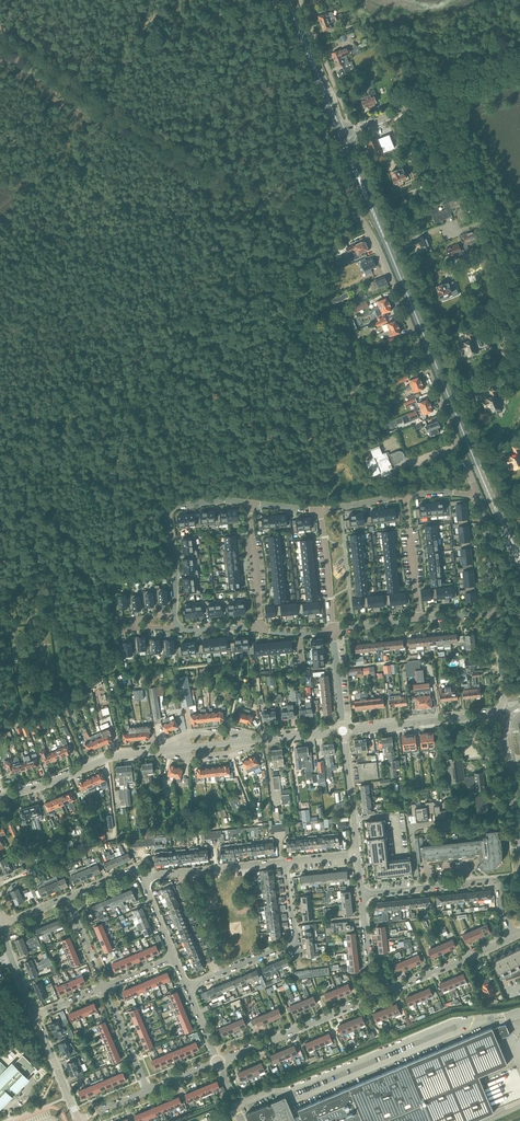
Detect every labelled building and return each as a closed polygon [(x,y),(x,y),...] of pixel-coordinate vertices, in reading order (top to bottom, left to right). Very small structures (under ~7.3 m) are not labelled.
[(334,19),(331,12),(326,14),(326,13),(318,16),(321,24),(331,20),(331,19),(334,19)] [(331,20),(321,24),(324,31),(331,28),(330,23),(332,22),(331,20)] [(339,50),(332,53),(335,60),(348,55),(351,54),(354,52),(358,51),(360,48),(355,44),(353,47),(354,48),(353,50),(350,51),(350,49),(348,50),(347,48),(340,50),(339,50)] [(348,55),(335,60),(337,67),(349,62),(347,58),(348,57),(348,55)] [(361,82),(365,92),(369,90),(368,88),(370,87),(368,81),(362,84),(362,82),(361,82)] [(361,93),(362,93),(365,92),(361,82),(358,83),(359,85),(356,86),(358,91),(360,91),(361,93)] [(367,96),(370,103),(371,108),(375,106),(374,104),(377,102),(374,97),(376,96),(374,90),(368,92),(369,95),(367,96)] [(365,97),(364,95),(360,96),(362,101),(365,108),(367,106),(368,109),(371,108),(370,103),(367,96),(365,97)] [(376,139),(369,142),(371,148),(370,149),(372,153),(380,149),(382,148),(384,152),(395,148),(389,135),(379,139),(379,140),(377,141),(376,139)] [(407,170),(406,165),(401,167),(402,169),(399,170),(399,169),(391,172),(393,178),(395,183),(395,182),(396,185),(401,183),(400,181),(406,178),(403,172),(407,170)] [(450,213),(450,212),(453,211),(452,208),(456,207),(457,211),(458,210),(459,213),(458,213),(461,220),(469,217),(469,216),(468,217),(465,211),(466,210),(461,197),(446,204),(450,213)] [(439,213),(437,208),(430,211),(432,216),(435,223),(443,220),(442,219),(445,218),(445,219),(452,216),(450,212),(450,213),(446,204),(443,205),(445,210),(439,213)] [(465,241),(462,242),(466,251),(469,250),(467,245),(479,241),(477,238),(474,230),(463,235),(465,241)] [(425,235),(423,232),(413,236),(409,238),(410,241),(412,240),(415,246),(420,244),(423,251),(431,248),(428,241),(427,241),(424,235),(425,235)] [(400,241),(403,247),(411,243),(410,241),(409,238),(400,241)] [(353,245),(346,248),(348,252),(354,249),(367,243),(367,242),(366,241),(365,240),(364,240),(353,245)] [(346,242),(334,247),(336,251),(347,246),(346,242)] [(354,249),(348,252),(352,261),(363,256),(361,252),(363,251),(368,249),(368,248),(368,247),(368,245),(367,243),(354,249)] [(458,244),(446,249),(449,257),(460,252),(461,255),(464,254),(463,250),(461,251),(458,244)] [(366,261),(358,264),(362,272),(365,271),(366,271),(367,274),(372,272),(371,269),(376,266),(372,258),(366,261)] [(339,269),(346,266),(344,261),(337,264),(339,269)] [(373,291),(388,284),(385,276),(369,283),(373,291)] [(442,284),(437,287),(438,288),(439,292),(441,297),(442,297),(443,301),(444,300),(448,298),(447,294),(452,292),(452,293),(458,291),(454,281),(448,283),(445,284),(445,283),(442,284)] [(343,301),(343,300),(350,297),(348,292),(331,299),(333,305),(341,301),(341,302),(343,301)] [(496,293),(487,296),(490,302),(498,299),(496,293)] [(379,308),(390,304),(388,297),(377,301),(379,308)] [(385,314),(384,313),(392,310),(390,304),(379,308),(375,310),(378,317),(377,317),(378,321),(383,319),(386,318),(385,314)] [(397,320),(383,325),(385,331),(388,330),(399,326),(397,320)] [(389,333),(388,333),(389,337),(399,333),(401,332),(399,326),(388,330),(389,333)] [(462,345),(460,345),(462,350),(465,349),(466,351),(467,353),(467,352),(469,356),(479,352),(478,348),(482,347),(479,337),(475,339),(473,335),(475,334),(474,333),(473,330),(467,332),(467,333),(468,333),(470,339),(466,340),(467,343),(462,345)] [(411,387),(413,386),(422,383),(420,376),(409,381),(411,387)] [(422,383),(413,386),(411,387),(414,393),(424,389),(422,383)] [(501,408),(495,391),(497,390),(495,386),(489,389),(492,396),(489,396),(490,399),(483,401),(485,407),(488,405),(489,409),(490,408),(492,412),(496,410),(498,413),(501,412),(500,408),(501,408)] [(420,407),(414,409),(414,410),(415,412),(431,405),(429,399),(420,402),(420,403),(418,403),(420,407)] [(402,417),(398,419),(400,423),(404,422),(405,424),(411,421),(410,419),(418,416),(417,413),(421,412),(423,415),(434,411),(431,405),(415,412),(402,417)] [(440,431),(439,427),(440,427),(438,421),(426,426),(428,431),(429,431),(430,435),(440,431)] [(518,449),(519,448),(518,444),(512,447),(515,454),(512,455),(512,456),(507,458),(506,458),(508,464),(511,462),(513,466),(514,466),(515,469),(519,467),(519,455),(518,449)] [(381,473),(382,478),(388,475),(392,474),(390,470),(393,469),(390,462),(392,462),(393,465),(401,462),(403,461),(404,460),(405,458),(405,456),(404,454),(403,453),(401,452),(399,451),(397,451),(389,455),(388,452),(386,453),(386,452),(382,454),(379,446),(371,449),(374,457),(366,460),(373,477),(381,473)] [(466,500),(450,501),(451,506),(456,505),(457,512),(467,511),(466,500)] [(448,506),(444,506),(443,502),(436,503),(438,516),(449,515),(448,506)] [(438,516),(436,503),(426,504),(428,517),(438,516)] [(416,509),(417,518),(428,517),(426,504),(420,504),(420,509),(416,509)] [(395,511),(395,508),(388,509),(389,523),(401,521),(399,511),(395,511)] [(229,524),(239,523),(237,509),(227,510),(229,524)] [(388,509),(378,510),(380,524),(389,523),(388,509)] [(215,515),(214,510),(208,511),(209,525),(215,524),(215,526),(219,525),(218,515),(215,515)] [(227,510),(220,511),(221,514),(218,515),(219,525),(222,525),(222,524),(229,524),(227,510)] [(371,511),(372,516),(368,517),(369,525),(373,525),(373,524),(380,524),(378,510),(371,511)] [(208,511),(201,512),(201,516),(198,517),(199,527),(203,527),(203,525),(209,525),(208,511)] [(457,512),(451,512),(452,517),(457,516),(458,523),(468,522),(467,511),(457,512)] [(357,513),(350,514),(350,519),(346,520),(347,529),(352,528),(358,527),(357,513)] [(365,526),(369,525),(368,517),(364,517),(363,513),(357,513),(358,525),(358,527),(365,526)] [(179,529),(189,528),(188,514),(178,515),(179,529)] [(195,517),(195,514),(188,514),(189,528),(190,528),(189,525),(196,525),(196,528),(199,527),(198,517),(195,517)] [(291,527),(291,518),(286,519),(286,514),(279,515),(280,526),(286,525),(287,528),(291,527)] [(280,526),(279,515),(269,516),(270,527),(280,526)] [(264,529),(264,528),(270,527),(269,516),(262,517),(263,520),(258,521),(259,529),(264,529)] [(310,517),(303,518),(304,529),(311,528),(311,532),(316,531),(315,522),(311,523),(310,517)] [(303,518),(296,519),(297,523),(293,524),(293,532),(298,532),(298,530),(304,529),(303,518)] [(468,522),(458,523),(452,523),(453,528),(459,527),(459,534),(469,533),(468,522)] [(439,525),(425,526),(426,533),(440,532),(439,525)] [(459,534),(454,534),(454,539),(460,538),(460,545),(470,544),(469,533),(459,534)] [(182,536),(183,546),(196,544),(195,534),(182,536)] [(184,553),(187,552),(187,555),(198,554),(198,551),(197,551),(196,544),(183,546),(184,553)] [(462,556),(472,555),(470,544),(460,545),(455,546),(455,550),(461,550),(462,556)] [(187,558),(183,559),(184,566),(197,564),(197,558),(198,558),(198,554),(187,555),(187,558)] [(456,557),(456,561),(462,560),(463,567),(473,566),(472,555),(462,556),(456,557)] [(238,556),(224,557),(225,564),(239,562),(238,556)] [(197,564),(184,566),(185,572),(188,572),(188,575),(199,574),(199,571),(198,571),(197,564)] [(457,568),(458,572),(463,572),(464,578),(464,579),(474,577),(473,566),(463,567),(457,568)] [(188,578),(184,579),(185,585),(198,584),(198,578),(199,577),(199,574),(188,575),(188,578)] [(432,586),(445,584),(444,577),(431,579),(432,586)] [(464,578),(458,579),(459,583),(464,583),(465,589),(465,590),(475,589),(474,577),(464,579),(464,578)] [(240,582),(227,583),(228,590),(241,589),(240,582)] [(199,590),(198,584),(185,585),(185,592),(190,592),(190,595),(201,594),(201,590),(199,590)] [(456,586),(444,588),(446,603),(450,603),(449,597),(457,596),(456,586)] [(166,588),(155,589),(157,600),(157,604),(157,605),(157,604),(163,604),(168,604),(168,602),(169,602),(169,598),(167,598),(166,588)] [(444,588),(433,589),(434,599),(442,598),(442,603),(446,603),(444,588)] [(434,599),(433,589),(422,590),(424,605),(428,605),(427,599),(434,599)] [(465,590),(465,589),(459,590),(460,595),(465,594),(466,601),(476,600),(475,593),(475,589),(465,590)] [(144,608),(144,607),(150,606),(150,607),(154,606),(154,604),(154,601),(153,590),(142,591),(144,608)] [(117,610),(117,609),(123,609),(128,609),(126,593),(115,594),(117,610)] [(410,603),(409,593),(398,594),(399,609),(403,609),(403,603),(410,603)] [(140,594),(129,595),(131,612),(131,611),(137,610),(137,611),(141,610),(140,594)] [(398,594),(387,595),(388,605),(395,604),(395,610),(399,609),(398,594)] [(387,595),(376,596),(377,612),(381,611),(380,606),(388,605),(387,595)] [(376,596),(364,597),(365,607),(373,606),(373,612),(377,612),(376,596)] [(358,608),(365,607),(364,597),(353,598),(355,614),(359,614),(358,608)] [(244,599),(234,600),(236,614),(246,613),(244,599)] [(208,602),(208,600),(205,601),(206,612),(209,611),(209,616),(216,615),(215,601),(208,602)] [(224,600),(221,600),(221,601),(215,601),(216,615),(223,614),(223,611),(226,611),(224,600)] [(228,601),(228,600),(224,600),(226,611),(229,610),(229,615),(236,614),(234,600),(228,601)] [(205,601),(201,601),(201,602),(195,602),(197,616),(203,615),(203,612),(206,612),(205,601)] [(195,602),(185,603),(186,614),(187,617),(190,617),(197,616),(195,602)] [(323,612),(322,602),(311,603),(313,618),(317,618),(316,612),(323,612)] [(300,603),(289,604),(290,620),(294,619),(294,614),(301,613),(301,614),(300,603)] [(311,603),(300,604),(300,603),(301,614),(308,613),(309,619),(313,618),(311,603)] [(289,604),(278,605),(279,615),(286,615),(286,620),(290,620),(289,604)] [(279,615),(278,605),(266,607),(268,622),(272,622),(272,616),(279,615)] [(461,646),(460,643),(459,636),(457,637),(456,634),(449,635),(450,642),(460,641),(460,646),(461,646)] [(460,643),(475,641),(474,634),(465,635),(466,638),(463,639),(463,635),(459,636),(460,643)] [(134,636),(135,647),(136,651),(136,652),(146,651),(145,635),(140,636),(141,636),(141,637),(134,638),(134,636)] [(443,635),(436,636),(437,646),(441,646),(444,646),(444,643),(443,635)] [(437,646),(436,636),(429,637),(430,645),(430,647),(435,646),(435,650),(437,650),(437,646)] [(227,643),(227,637),(220,638),(221,652),(232,651),(232,653),(231,642),(227,643)] [(249,637),(242,638),(243,652),(250,651),(250,654),(255,654),(254,645),(249,646),(249,637)] [(423,645),(423,637),(416,638),(417,646),(421,645),(421,652),(424,651),(423,645)] [(430,647),(430,645),(429,637),(423,637),(423,645),(427,645),(427,647),(428,647),(428,651),(431,651),(430,647)] [(148,638),(149,646),(149,649),(150,653),(150,655),(161,654),(159,638),(155,638),(155,639),(149,640),(149,638),(148,638)] [(163,639),(163,644),(163,648),(164,656),(175,654),(173,638),(169,639),(169,640),(163,641),(163,639)] [(221,652),(220,638),(210,639),(211,653),(221,652)] [(235,639),(235,642),(231,642),(232,653),(243,652),(242,638),(235,639)] [(323,638),(312,639),(312,646),(313,646),(313,649),(324,648),(323,648),(323,645),(323,638)] [(417,652),(417,646),(416,638),(409,639),(410,647),(414,646),(415,652),(417,652)] [(210,639),(203,640),(204,644),(200,645),(201,654),(211,653),(210,639)] [(403,640),(396,640),(397,648),(397,654),(400,654),(399,648),(404,647),(406,647),(405,642),(403,642),(403,640)] [(120,641),(121,650),(122,658),(133,657),(131,641),(127,641),(127,642),(121,643),(121,641),(120,641)] [(188,642),(182,643),(182,646),(178,647),(179,657),(190,656),(188,642)] [(195,645),(195,642),(188,642),(190,656),(190,653),(196,653),(196,657),(201,656),(200,654),(201,654),(200,645),(195,645)] [(313,649),(314,659),(325,658),(324,648),(313,649)] [(322,669),(322,665),(325,665),(325,658),(314,659),(314,666),(311,666),(312,670),(322,669)] [(467,673),(467,672),(470,672),(475,672),(474,666),(478,666),(477,659),(465,660),(467,670),(462,670),(463,673),(466,673),(467,673)] [(407,676),(416,676),(417,684),(414,684),(411,685),(411,688),(414,688),(416,704),(413,704),(413,709),(416,708),(417,709),(424,708),(422,683),(420,669),(419,660),(408,661),(406,664),(407,676)] [(422,683),(424,708),(432,707),(432,706),(435,706),(435,702),(432,702),(429,682),(425,683),(424,668),(420,669),(422,683)] [(312,686),(310,672),(303,673),(306,703),(307,716),(313,715),(311,687),(312,686)] [(479,676),(478,672),(473,673),(474,686),(475,697),(481,696),(480,684),(477,684),(476,684),(476,677),(479,676)] [(182,707),(183,707),(194,705),(193,699),(188,676),(177,678),(182,707)] [(274,676),(267,677),(267,685),(275,685),(274,676)] [(101,680),(91,684),(92,689),(103,684),(101,680)] [(461,686),(462,686),(464,698),(469,698),(468,687),(468,683),(461,684),(461,686)] [(156,687),(150,688),(154,719),(160,719),(156,687)] [(356,710),(362,710),(361,699),(360,693),(354,694),(355,700),(352,700),(353,708),(355,708),(356,710)] [(315,704),(316,711),(320,710),(320,707),(323,706),(324,706),(324,714),(325,714),(325,715),(329,714),(332,713),(331,703),(323,703),(319,704),(316,704),(315,704)] [(68,716),(73,714),(69,705),(64,708),(68,716)] [(223,711),(217,711),(218,720),(224,720),(224,714),(226,714),(225,706),(222,707),(223,711)] [(110,713),(108,707),(101,708),(103,715),(110,713)] [(218,720),(217,711),(213,712),(213,709),(213,708),(210,708),(210,712),(211,721),(218,720)] [(245,722),(248,710),(246,709),(245,709),(245,713),(240,712),(239,716),(238,721),(245,722)] [(199,723),(198,713),(194,714),(193,710),(190,710),(191,718),(192,718),(192,723),(199,723)] [(248,710),(245,722),(251,724),(252,719),(253,720),(254,715),(249,714),(250,710),(248,710)] [(167,718),(173,730),(179,727),(177,723),(175,719),(171,720),(169,717),(167,718)] [(39,718),(34,720),(38,728),(42,726),(40,721),(39,718)] [(167,733),(173,730),(167,718),(165,719),(166,723),(162,725),(164,729),(165,729),(167,733)] [(28,724),(33,734),(38,731),(34,721),(28,724)] [(102,725),(99,726),(101,729),(103,735),(107,744),(113,741),(111,738),(115,736),(113,731),(114,731),(113,729),(108,730),(109,733),(106,734),(103,728),(102,725)] [(144,739),(150,739),(149,733),(152,733),(151,725),(142,726),(143,730),(144,739)] [(66,726),(61,728),(65,736),(69,734),(66,726)] [(100,737),(97,738),(101,746),(107,744),(103,735),(101,729),(98,730),(100,733),(98,734),(100,737)] [(427,732),(429,750),(435,750),(434,737),(433,737),(433,733),(431,733),(431,732),(427,732)] [(409,734),(411,752),(417,751),(416,739),(415,739),(415,735),(413,735),(413,734),(409,734)] [(61,740),(62,743),(65,749),(67,754),(73,752),(71,748),(72,747),(70,744),(68,745),(65,738),(61,740)] [(91,740),(95,749),(101,746),(97,738),(91,740)] [(89,751),(95,749),(91,740),(85,743),(89,751)] [(363,757),(361,740),(355,740),(357,750),(358,763),(365,762),(365,759),(365,757),(363,757)] [(54,747),(51,741),(49,742),(57,759),(62,756),(57,746),(54,747)] [(51,761),(57,759),(49,742),(47,743),(50,749),(47,750),(48,754),(51,761)] [(62,756),(67,754),(65,749),(62,743),(57,746),(62,756)] [(332,774),(331,770),(331,766),(329,743),(323,744),(324,747),(322,747),(322,755),(324,754),(325,757),(327,757),(328,767),(327,767),(328,777),(332,777),(332,774)] [(51,761),(48,754),(47,750),(44,744),(42,745),(44,749),(40,751),(43,756),(42,757),(43,760),(44,760),(46,763),(51,761)] [(301,767),(305,766),(303,746),(297,747),(298,748),(295,748),(296,763),(301,762),(301,767)] [(305,772),(308,772),(313,771),(311,747),(308,747),(308,746),(303,746),(305,766),(305,772)] [(282,748),(277,749),(279,769),(279,772),(281,771),(281,770),(284,770),(283,765),(285,765),(285,760),(284,761),(283,754),(285,753),(285,749),(283,750),(282,748)] [(393,752),(389,752),(389,758),(390,760),(390,763),(391,777),(397,777),(396,768),(400,768),(399,760),(395,760),(394,752),(393,752)] [(22,770),(27,769),(24,755),(21,756),(23,762),(20,763),(20,762),(19,762),(22,770)] [(27,769),(33,767),(31,760),(30,756),(27,757),(26,755),(24,755),(27,769)] [(253,767),(254,769),(260,767),(258,763),(255,755),(251,757),(249,758),(253,767)] [(12,758),(13,764),(14,765),(16,772),(22,770),(19,762),(20,762),(18,756),(18,757),(12,758)] [(476,787),(477,790),(485,789),(483,772),(475,773),(475,775),(465,776),(463,762),(466,761),(466,758),(463,758),(463,756),(447,758),(449,781),(453,781),(453,782),(456,782),(456,780),(462,780),(463,789),(476,787)] [(16,772),(14,765),(13,764),(12,758),(4,761),(5,765),(7,772),(9,771),(10,774),(16,772)] [(248,772),(254,769),(253,767),(249,758),(243,761),(246,768),(248,772)] [(317,762),(319,777),(320,783),(321,789),(326,789),(326,788),(327,787),(325,771),(324,761),(317,762)] [(359,773),(360,780),(379,778),(379,777),(383,776),(382,764),(381,761),(376,762),(376,761),(373,762),(372,762),(365,762),(358,763),(359,770),(358,770),(358,773),(359,773)] [(122,766),(124,785),(128,784),(128,782),(133,781),(132,765),(122,766)] [(174,777),(177,766),(174,766),(174,765),(172,765),(171,765),(169,770),(167,779),(170,780),(171,776),(174,777)] [(230,774),(230,778),(233,778),(232,770),(230,770),(229,765),(223,766),(224,775),(230,774)] [(183,768),(182,768),(182,767),(180,767),(177,766),(174,777),(181,778),(183,768)] [(204,768),(205,777),(205,784),(207,784),(212,784),(211,776),(210,767),(204,768)] [(198,778),(205,777),(204,768),(197,769),(198,774),(195,774),(196,782),(199,782),(198,778)] [(97,774),(100,783),(106,780),(103,772),(97,774)] [(97,774),(91,777),(92,779),(94,786),(100,783),(97,774)] [(281,785),(280,777),(280,776),(273,776),(274,789),(281,789),(281,785)] [(90,792),(96,789),(94,786),(92,779),(91,777),(85,780),(88,788),(90,792)] [(82,791),(88,788),(85,780),(79,782),(82,791)] [(281,790),(282,804),(291,803),(289,789),(281,790)] [(74,796),(72,792),(67,794),(74,812),(75,814),(77,813),(74,804),(72,801),(76,799),(75,796),(74,796)] [(74,812),(67,794),(61,797),(65,804),(68,802),(72,813),(74,812)] [(483,802),(482,795),(475,796),(477,813),(488,812),(487,802),(483,802)] [(64,817),(66,816),(63,809),(61,805),(65,804),(61,797),(56,799),(61,810),(64,817)] [(64,817),(61,810),(56,799),(51,801),(54,808),(55,812),(58,811),(61,818),(64,817)] [(439,803),(441,818),(447,817),(446,812),(447,812),(450,811),(448,800),(444,800),(444,802),(439,803)] [(47,807),(49,814),(55,812),(54,808),(51,801),(45,803),(47,807)] [(430,802),(431,813),(434,813),(434,814),(435,815),(435,819),(441,818),(439,803),(434,803),(434,801),(430,802)] [(420,805),(422,820),(428,820),(428,814),(431,813),(430,802),(425,802),(425,804),(420,805)] [(364,812),(372,811),(372,807),(374,807),(374,804),(371,805),(363,805),(364,812)] [(416,805),(415,804),(411,804),(412,816),(415,815),(416,815),(416,821),(422,820),(420,805),(416,805)] [(38,818),(38,817),(42,816),(41,814),(39,805),(33,806),(35,815),(37,823),(39,822),(38,818)] [(37,823),(35,815),(33,806),(26,808),(29,817),(32,816),(33,820),(32,822),(33,827),(33,829),(35,830),(35,831),(39,830),(37,823)] [(29,818),(29,817),(26,808),(20,809),(21,814),(26,833),(33,831),(31,823),(27,824),(26,819),(29,818)] [(220,818),(227,816),(225,809),(218,811),(220,818)] [(301,810),(302,819),(302,822),(303,822),(306,821),(307,821),(311,821),(311,818),(309,809),(305,810),(301,810)] [(373,857),(369,858),(370,862),(373,862),(375,878),(412,874),(410,859),(387,862),(382,819),(368,821),(369,825),(367,825),(368,830),(369,830),(370,834),(368,834),(369,839),(371,838),(371,842),(369,842),(367,842),(368,847),(371,846),(372,849),(368,850),(369,854),(372,854),(373,857)] [(84,833),(81,827),(76,830),(79,836),(84,833)] [(153,838),(155,838),(156,838),(155,829),(143,830),(143,839),(146,839),(150,838),(153,838)] [(497,833),(496,830),(486,831),(486,835),(483,836),(483,839),(482,839),(482,841),(423,847),(422,837),(419,837),(421,857),(424,860),(477,855),(477,856),(477,857),(478,858),(481,861),(478,865),(481,867),(480,867),(481,868),(484,868),(486,869),(489,869),(492,868),(494,867),(497,865),(496,865),(498,863),(500,860),(500,861),(501,858),(502,855),(502,853),(501,848),(500,848),(499,842),(501,842),(500,837),(499,837),(498,833),(497,833)] [(339,837),(339,836),(335,836),(336,846),(340,845),(343,844),(342,837),(339,837)] [(226,858),(225,848),(225,845),(220,846),(221,848),(220,848),(221,852),(217,852),(218,858),(226,858)] [(125,854),(122,846),(121,846),(119,847),(125,862),(131,859),(128,853),(125,854)] [(119,864),(125,862),(119,847),(116,848),(119,857),(116,858),(119,864)] [(37,849),(32,851),(33,855),(36,864),(41,862),(38,853),(39,853),(37,849)] [(11,863),(14,862),(12,857),(19,855),(17,850),(4,855),(5,858),(0,860),(3,867),(11,863)] [(113,859),(110,851),(107,852),(113,867),(119,864),(116,858),(113,859)] [(107,869),(113,867),(107,852),(104,853),(107,862),(104,863),(105,864),(107,869)] [(100,863),(98,858),(98,857),(95,858),(96,861),(90,864),(94,875),(101,872),(98,864),(100,863)] [(90,864),(89,863),(88,859),(85,860),(86,864),(87,866),(83,867),(84,870),(88,877),(94,875),(90,864)] [(71,875),(68,877),(70,882),(73,881),(74,883),(81,880),(78,872),(76,868),(74,864),(74,863),(73,863),(72,860),(70,861),(71,864),(73,869),(69,871),(71,875)] [(3,867),(6,874),(15,870),(14,870),(17,868),(16,866),(14,866),(13,863),(11,863),(3,867)] [(81,880),(88,877),(84,870),(78,872),(81,880)] [(58,881),(58,879),(56,876),(55,873),(52,874),(54,877),(50,879),(55,891),(62,888),(58,881)] [(46,880),(45,877),(42,878),(43,882),(44,884),(45,886),(49,894),(55,891),(50,879),(46,880)] [(59,880),(58,881),(62,888),(68,886),(67,883),(70,882),(68,877),(59,880)] [(41,885),(38,886),(42,897),(49,894),(45,886),(44,884),(43,882),(41,883),(40,883),(41,885)] [(160,890),(161,894),(173,890),(175,889),(173,884),(167,887),(160,890)] [(14,898),(22,895),(19,888),(11,891),(14,898)] [(37,895),(35,889),(31,891),(32,891),(25,894),(26,896),(30,895),(31,898),(37,895)] [(138,904),(132,889),(126,892),(128,898),(132,897),(135,905),(138,904)] [(165,897),(174,893),(173,890),(161,894),(163,898),(165,897)] [(490,890),(483,891),(484,899),(491,898),(491,902),(495,902),(494,895),(491,896),(490,891),(490,890)] [(123,901),(128,898),(126,892),(120,894),(123,901)] [(121,904),(121,906),(124,905),(123,901),(120,894),(114,897),(117,903),(118,906),(121,904)] [(22,895),(14,898),(17,905),(24,902),(22,895)] [(430,900),(430,896),(423,897),(424,906),(425,912),(425,916),(428,916),(427,911),(428,911),(428,905),(434,905),(434,899),(430,900)] [(110,906),(117,903),(114,897),(108,899),(110,906)] [(178,897),(176,898),(167,901),(167,902),(166,902),(168,906),(169,906),(169,905),(178,902),(177,900),(179,899),(178,897)] [(104,908),(110,906),(108,899),(102,902),(104,908)] [(412,913),(411,907),(410,899),(403,899),(404,908),(408,907),(408,911),(409,911),(409,913),(410,918),(412,917),(412,913)] [(379,921),(386,921),(386,916),(384,901),(377,902),(378,912),(382,912),(383,915),(379,916),(379,921)] [(100,914),(102,913),(101,910),(104,908),(102,902),(96,904),(100,914)] [(102,919),(100,915),(100,914),(96,904),(90,907),(94,918),(98,917),(99,920),(101,919),(102,919)] [(170,915),(172,914),(181,910),(180,908),(182,907),(181,905),(171,910),(168,911),(170,915)] [(138,916),(145,913),(142,907),(133,911),(134,915),(132,915),(133,918),(138,916)] [(171,919),(174,918),(183,914),(181,910),(172,914),(170,915),(171,919)] [(140,923),(147,920),(145,913),(138,916),(140,923)] [(173,923),(176,922),(185,918),(183,914),(174,918),(171,919),(173,923)] [(175,927),(177,926),(186,922),(185,918),(176,922),(173,923),(175,927)] [(56,928),(63,926),(60,919),(54,922),(56,928)] [(143,929),(150,926),(147,920),(140,923),(143,929)] [(105,925),(108,924),(107,921),(104,922),(104,923),(102,924),(95,926),(98,933),(105,930),(107,929),(105,925)] [(331,927),(326,928),(326,933),(330,933),(352,931),(353,930),(354,930),(354,929),(354,928),(354,927),(353,927),(353,926),(352,926),(351,926),(350,925),(348,925),(348,921),(330,923),(331,927)] [(51,931),(56,928),(54,922),(48,924),(51,931)] [(310,930),(305,931),(306,937),(313,937),(316,936),(320,936),(320,934),(320,933),(316,934),(315,930),(317,930),(316,923),(310,924),(310,930)] [(45,933),(51,931),(48,924),(42,927),(45,933)] [(487,924),(481,927),(484,935),(490,932),(487,924)] [(150,926),(143,929),(146,935),(153,932),(150,926)] [(36,929),(39,936),(42,934),(44,939),(46,938),(44,933),(45,933),(42,927),(36,929)] [(478,937),(484,935),(481,927),(475,930),(478,937)] [(182,938),(191,934),(190,932),(192,932),(191,929),(181,934),(182,938)] [(107,936),(105,930),(98,933),(100,939),(107,936)] [(469,932),(472,940),(478,937),(475,930),(469,932)] [(466,943),(472,940),(469,932),(463,935),(466,943)] [(19,947),(38,939),(36,936),(29,939),(29,940),(25,942),(23,937),(16,940),(19,947)] [(103,946),(110,943),(107,936),(100,939),(103,946)] [(65,946),(72,943),(70,937),(58,942),(57,942),(58,945),(61,943),(63,947),(65,946)] [(38,939),(19,947),(22,955),(31,951),(29,947),(32,946),(32,945),(35,944),(36,947),(40,945),(38,939)] [(447,942),(450,950),(456,947),(453,939),(447,942)] [(444,952),(450,950),(447,942),(441,945),(444,952)] [(65,954),(75,950),(72,943),(65,946),(63,947),(61,948),(59,949),(61,951),(64,950),(65,954)] [(110,943),(103,946),(106,952),(113,949),(110,943)] [(317,943),(313,943),(306,944),(307,951),(318,949),(319,949),(319,947),(317,947),(317,943)] [(146,957),(143,950),(141,945),(139,946),(140,949),(136,950),(137,951),(136,951),(137,953),(140,960),(146,957)] [(150,948),(153,955),(159,952),(156,945),(150,948)] [(435,947),(438,955),(444,952),(441,945),(435,947)] [(519,948),(519,946),(517,947),(516,948),(516,950),(512,951),(511,950),(510,951),(509,952),(509,953),(505,955),(504,953),(502,954),(502,955),(501,957),(498,959),(497,957),(496,957),(495,958),(494,959),(494,961),(492,961),(498,974),(519,963),(519,948)] [(432,958),(438,955),(435,947),(429,950),(432,958)] [(146,957),(153,955),(150,948),(143,950),(146,957)] [(317,959),(316,957),(317,958),(319,956),(318,949),(307,951),(308,958),(312,957),(312,960),(317,960),(317,959)] [(68,960),(78,956),(75,950),(65,954),(62,955),(63,958),(67,956),(68,960)] [(134,962),(140,960),(137,953),(131,956),(134,962)] [(413,957),(412,954),(406,957),(407,960),(410,967),(416,965),(413,957)] [(413,957),(416,965),(422,962),(419,955),(413,957)] [(25,962),(28,970),(50,960),(49,956),(46,957),(41,960),(42,961),(39,962),(38,962),(37,962),(35,959),(34,959),(25,962)] [(78,956),(68,960),(65,962),(66,964),(69,962),(71,966),(80,962),(78,956)] [(128,965),(134,962),(131,956),(125,958),(128,965)] [(280,960),(283,966),(289,964),(287,957),(280,960)] [(122,968),(128,965),(125,958),(119,961),(122,968)] [(398,972),(404,969),(401,962),(400,959),(394,962),(398,972)] [(44,967),(49,965),(52,964),(50,960),(28,970),(31,977),(38,974),(37,971),(44,967)] [(277,969),(283,966),(280,960),(274,962),(277,969)] [(404,969),(410,967),(407,960),(401,962),(404,969)] [(115,970),(122,968),(119,961),(112,963),(115,970)] [(277,969),(274,962),(268,965),(271,971),(272,974),(272,975),(278,972),(277,969)] [(203,963),(194,966),(196,971),(205,967),(203,963)] [(268,965),(262,967),(266,977),(272,974),(271,971),(268,965)] [(261,979),(260,976),(257,970),(250,972),(253,979),(255,982),(261,979)] [(161,975),(164,982),(170,979),(168,972),(161,975)] [(247,981),(253,979),(250,972),(244,975),(247,981)] [(505,977),(506,980),(519,976),(519,972),(505,977)] [(458,976),(461,983),(467,981),(464,974),(458,976)] [(158,984),(164,982),(161,975),(155,977),(158,984)] [(247,981),(244,975),(238,977),(243,987),(249,985),(247,981)] [(77,978),(80,985),(86,983),(83,976),(77,978)] [(455,986),(461,983),(458,976),(452,979),(455,986)] [(149,980),(151,987),(158,984),(155,977),(149,980)] [(243,987),(238,977),(232,980),(235,986),(238,985),(239,987),(240,987),(240,989),(243,988),(243,987)] [(73,988),(80,985),(77,978),(70,981),(73,988)] [(63,981),(63,982),(64,984),(67,991),(73,988),(70,981),(69,979),(67,980),(63,981)] [(455,986),(452,979),(446,981),(449,988),(450,991),(456,988),(455,986)] [(488,982),(487,979),(483,981),(484,983),(482,984),(484,988),(483,989),(479,990),(480,994),(484,992),(485,993),(486,993),(488,997),(494,994),(493,990),(494,990),(492,985),(491,985),(489,981),(488,982)] [(150,990),(153,989),(151,987),(149,980),(142,983),(145,990),(146,992),(150,990)] [(231,980),(226,982),(229,989),(235,986),(232,980),(231,980)] [(449,988),(446,981),(440,984),(443,991),(449,988)] [(43,987),(41,982),(34,985),(37,992),(53,986),(51,983),(48,984),(48,985),(43,987)] [(220,985),(223,991),(226,990),(227,992),(229,991),(229,989),(226,982),(220,985)] [(144,993),(146,992),(145,990),(142,983),(136,985),(139,992),(143,991),(144,993)] [(58,987),(60,993),(67,991),(64,984),(58,986),(58,987)] [(343,986),(346,994),(352,991),(349,984),(343,986)] [(140,995),(139,992),(136,985),(130,988),(134,997),(138,996),(140,995)] [(218,996),(218,997),(224,994),(223,991),(220,985),(214,987),(217,994),(218,996)] [(47,996),(46,993),(51,992),(52,994),(56,993),(53,986),(37,992),(40,1000),(47,996)] [(340,996),(346,994),(343,986),(337,989),(340,996)] [(201,993),(203,998),(210,995),(211,999),(218,997),(218,996),(217,994),(214,987),(208,990),(201,993)] [(134,997),(130,988),(123,991),(127,1000),(132,998),(133,1001),(135,1000),(134,997)] [(308,999),(311,1006),(317,1003),(314,996),(310,998),(306,988),(304,989),(306,995),(308,999)] [(424,990),(427,997),(433,995),(430,988),(424,990)] [(331,991),(334,999),(340,996),(337,989),(331,991)] [(422,1002),(428,1000),(427,998),(427,997),(424,990),(418,993),(421,1000),(422,1002)] [(328,1001),(334,999),(331,991),(325,994),(328,1001)] [(173,1000),(180,998),(177,992),(170,994),(173,1000)] [(415,1002),(421,1000),(418,993),(412,995),(415,1002)] [(289,1004),(290,1006),(293,1014),(299,1011),(295,1001),(292,994),(289,995),(293,1002),(289,1004)] [(305,1000),(302,1001),(305,1008),(311,1006),(308,999),(306,995),(304,997),(305,1000)] [(415,1002),(412,995),(406,998),(409,1005),(413,1003),(414,1008),(417,1007),(415,1002)] [(180,998),(173,1000),(170,1002),(172,1008),(175,1007),(182,1004),(180,998)] [(233,1011),(236,1010),(234,1005),(241,1002),(240,999),(230,1003),(233,1011)] [(295,1001),(299,1011),(305,1008),(302,1001),(301,1001),(300,999),(295,1001)] [(94,1003),(88,1005),(91,1012),(91,1013),(97,1010),(94,1003)] [(175,1014),(185,1010),(182,1004),(175,1007),(169,1009),(171,1012),(174,1010),(175,1014)] [(395,1016),(398,1015),(401,1014),(397,1004),(391,1006),(395,1016)] [(85,1015),(91,1012),(88,1005),(82,1008),(85,1015)] [(141,1009),(144,1008),(143,1006),(140,1007),(138,1008),(137,1008),(131,1011),(133,1017),(142,1014),(142,1013),(141,1010),(141,1009)] [(394,1014),(395,1016),(391,1006),(385,1009),(388,1016),(394,1014)] [(78,1018),(85,1015),(82,1008),(75,1011),(78,1018)] [(273,1011),(276,1018),(282,1015),(279,1008),(276,1010),(273,1011)] [(379,1011),(382,1019),(388,1016),(385,1009),(379,1011)] [(181,1019),(188,1017),(185,1010),(175,1014),(172,1016),(173,1018),(177,1017),(178,1020),(181,1019)] [(50,1024),(53,1030),(61,1027),(69,1023),(67,1017),(66,1017),(63,1011),(60,1012),(63,1019),(62,1019),(63,1022),(59,1023),(58,1020),(50,1024)] [(78,1018),(75,1011),(69,1013),(72,1020),(76,1019),(78,1025),(81,1024),(78,1018)] [(136,1024),(143,1021),(145,1020),(145,1019),(143,1016),(149,1014),(148,1011),(142,1013),(142,1014),(133,1017),(136,1024)] [(270,1021),(276,1018),(273,1011),(267,1013),(270,1021)] [(376,1021),(382,1019),(379,1011),(373,1014),(376,1021)] [(261,1016),(264,1023),(270,1021),(267,1013),(261,1016)] [(238,1016),(236,1017),(237,1021),(240,1028),(246,1026),(242,1016),(238,1017),(238,1016)] [(258,1026),(264,1023),(261,1016),(255,1018),(258,1026)] [(356,1018),(359,1026),(365,1023),(368,1022),(366,1017),(363,1019),(362,1016),(356,1018)] [(190,1023),(188,1017),(181,1019),(178,1020),(175,1022),(176,1024),(179,1023),(181,1027),(190,1023)] [(139,1030),(145,1027),(148,1026),(146,1022),(149,1021),(148,1018),(145,1019),(145,1020),(143,1021),(136,1024),(139,1030)] [(353,1028),(359,1026),(356,1018),(350,1021),(353,1028)] [(108,1028),(105,1021),(89,1028),(90,1030),(97,1028),(98,1032),(101,1031),(108,1028)] [(234,1031),(231,1023),(230,1021),(224,1023),(225,1026),(229,1033),(234,1031)] [(234,1031),(240,1028),(237,1021),(231,1023),(234,1031)] [(348,1033),(354,1031),(353,1028),(350,1021),(344,1023),(348,1033)] [(149,1028),(158,1024),(157,1022),(151,1025),(151,1024),(148,1026),(145,1027),(139,1030),(141,1036),(150,1032),(149,1028)] [(225,1026),(224,1023),(224,1022),(222,1023),(223,1026),(219,1028),(216,1029),(218,1034),(221,1032),(222,1035),(229,1033),(225,1026)] [(190,1023),(181,1027),(178,1028),(179,1031),(182,1029),(183,1033),(193,1029),(190,1023)] [(342,1036),(348,1033),(344,1023),(338,1026),(341,1033),(342,1036)] [(494,1112),(479,1076),(508,1064),(498,1040),(511,1035),(509,1032),(507,1032),(505,1028),(507,1027),(506,1024),(493,1029),(492,1028),(407,1063),(316,1101),(298,1109),(303,1120),(472,1120),(494,1112)] [(56,1036),(58,1035),(58,1037),(64,1035),(61,1027),(53,1030),(56,1036)] [(108,1028),(101,1031),(103,1037),(110,1034),(108,1028)] [(151,1039),(153,1038),(151,1035),(154,1033),(153,1030),(150,1032),(141,1036),(144,1042),(151,1039)] [(368,1040),(376,1037),(373,1031),(370,1032),(371,1035),(367,1037),(368,1040)] [(324,1036),(326,1043),(333,1040),(330,1033),(324,1036)] [(110,1034),(103,1037),(106,1043),(113,1041),(110,1034)] [(321,1045),(326,1043),(324,1036),(318,1038),(321,1045)] [(59,1043),(61,1050),(72,1045),(71,1043),(68,1044),(66,1040),(65,1038),(60,1040),(61,1042),(59,1043)] [(311,1041),(314,1048),(321,1045),(318,1038),(311,1041)] [(153,1046),(151,1039),(144,1042),(146,1049),(153,1046)] [(113,1041),(106,1043),(109,1050),(116,1047),(113,1041)] [(308,1051),(314,1048),(311,1041),(305,1043),(308,1051)] [(190,1044),(193,1051),(194,1051),(194,1052),(196,1051),(196,1050),(199,1049),(197,1042),(190,1044)] [(187,1054),(193,1051),(190,1044),(184,1047),(187,1054)] [(297,1051),(295,1045),(289,1048),(292,1055),(293,1059),(296,1065),(298,1064),(295,1058),(295,1056),(299,1055),(298,1053),(298,1052),(301,1051),(300,1049),(297,1051)] [(72,1053),(69,1046),(61,1050),(64,1056),(68,1054),(69,1058),(75,1055),(74,1052),(72,1053)] [(332,1049),(330,1046),(328,1046),(331,1053),(332,1052),(333,1054),(340,1052),(337,1047),(332,1049)] [(103,1052),(104,1055),(107,1053),(109,1057),(118,1053),(116,1047),(109,1050),(103,1052)] [(181,1057),(187,1054),(184,1047),(178,1050),(181,1057)] [(286,1058),(292,1055),(289,1048),(283,1050),(286,1058)] [(174,1059),(181,1057),(178,1050),(172,1052),(174,1059)] [(277,1053),(280,1060),(286,1058),(283,1050),(277,1053)] [(168,1062),(174,1059),(172,1052),(165,1055),(168,1062)] [(118,1053),(109,1057),(105,1058),(106,1060),(110,1059),(111,1063),(121,1059),(118,1053)] [(274,1063),(280,1060),(277,1053),(271,1055),(274,1063)] [(0,1108),(7,1101),(8,1101),(9,1101),(12,1100),(14,1099),(16,1098),(15,1097),(17,1094),(19,1096),(19,1095),(19,1094),(20,1093),(21,1091),(22,1088),(22,1086),(29,1079),(28,1077),(37,1068),(23,1055),(15,1063),(19,1067),(18,1068),(13,1063),(7,1069),(0,1062),(0,1108)] [(69,1069),(77,1066),(75,1060),(77,1059),(75,1055),(69,1058),(71,1061),(67,1063),(69,1069)] [(159,1058),(161,1065),(168,1062),(165,1055),(159,1058)] [(155,1067),(161,1065),(159,1058),(152,1060),(155,1067)] [(259,1072),(265,1070),(262,1063),(256,1065),(259,1072)] [(72,1076),(83,1071),(84,1070),(82,1064),(77,1066),(69,1069),(72,1076)] [(259,1072),(256,1065),(250,1068),(253,1075),(254,1077),(260,1075),(259,1072)] [(278,1075),(280,1074),(279,1072),(277,1066),(272,1069),(275,1076),(278,1075)] [(117,1075),(119,1082),(126,1079),(125,1077),(128,1076),(124,1068),(119,1070),(120,1073),(117,1075)] [(254,1077),(253,1075),(250,1068),(244,1070),(247,1077),(248,1080),(254,1077)] [(244,1070),(238,1072),(242,1082),(245,1081),(248,1088),(251,1087),(248,1080),(247,1077),(244,1070)] [(98,1083),(101,1090),(107,1087),(104,1080),(103,1078),(104,1078),(102,1075),(100,1076),(101,1079),(97,1080),(98,1083)] [(110,1077),(113,1084),(119,1082),(117,1075),(110,1077)] [(91,1083),(92,1085),(95,1092),(101,1090),(98,1083),(97,1080),(96,1077),(93,1078),(95,1081),(91,1083)] [(104,1080),(107,1087),(113,1084),(110,1077),(104,1080)] [(211,1084),(214,1091),(220,1088),(217,1081),(211,1084)] [(211,1092),(212,1094),(214,1094),(215,1093),(214,1091),(211,1084),(205,1086),(208,1093),(211,1092)] [(85,1088),(88,1095),(95,1092),(92,1085),(85,1088)] [(199,1089),(201,1096),(208,1093),(205,1086),(199,1089)] [(88,1095),(85,1088),(79,1091),(82,1098),(88,1095)] [(202,1098),(201,1096),(199,1089),(192,1091),(195,1099),(196,1101),(200,1099),(201,1102),(204,1101),(202,1098)] [(188,1101),(195,1099),(192,1091),(186,1094),(188,1101)] [(173,1099),(176,1106),(182,1104),(179,1097),(173,1099)] [(285,1097),(272,1102),(273,1104),(269,1106),(268,1104),(246,1113),(249,1120),(266,1120),(274,1118),(273,1114),(276,1112),(280,1120),(296,1120),(285,1097)] [(174,1110),(177,1109),(176,1106),(173,1099),(166,1102),(169,1109),(170,1112),(171,1112),(174,1110)] [(163,1112),(169,1109),(166,1102),(160,1105),(163,1112)] [(157,1114),(163,1112),(160,1105),(154,1107),(157,1114)] [(148,1110),(151,1117),(157,1114),(154,1107),(148,1110)] [(141,1113),(144,1120),(151,1117),(148,1110),(141,1113)] [(226,1120),(224,1117),(222,1118),(220,1112),(208,1117),(209,1120),(227,1120),(226,1120)] [(144,1120),(141,1113),(135,1115),(137,1120),(141,1120),(144,1120)]
